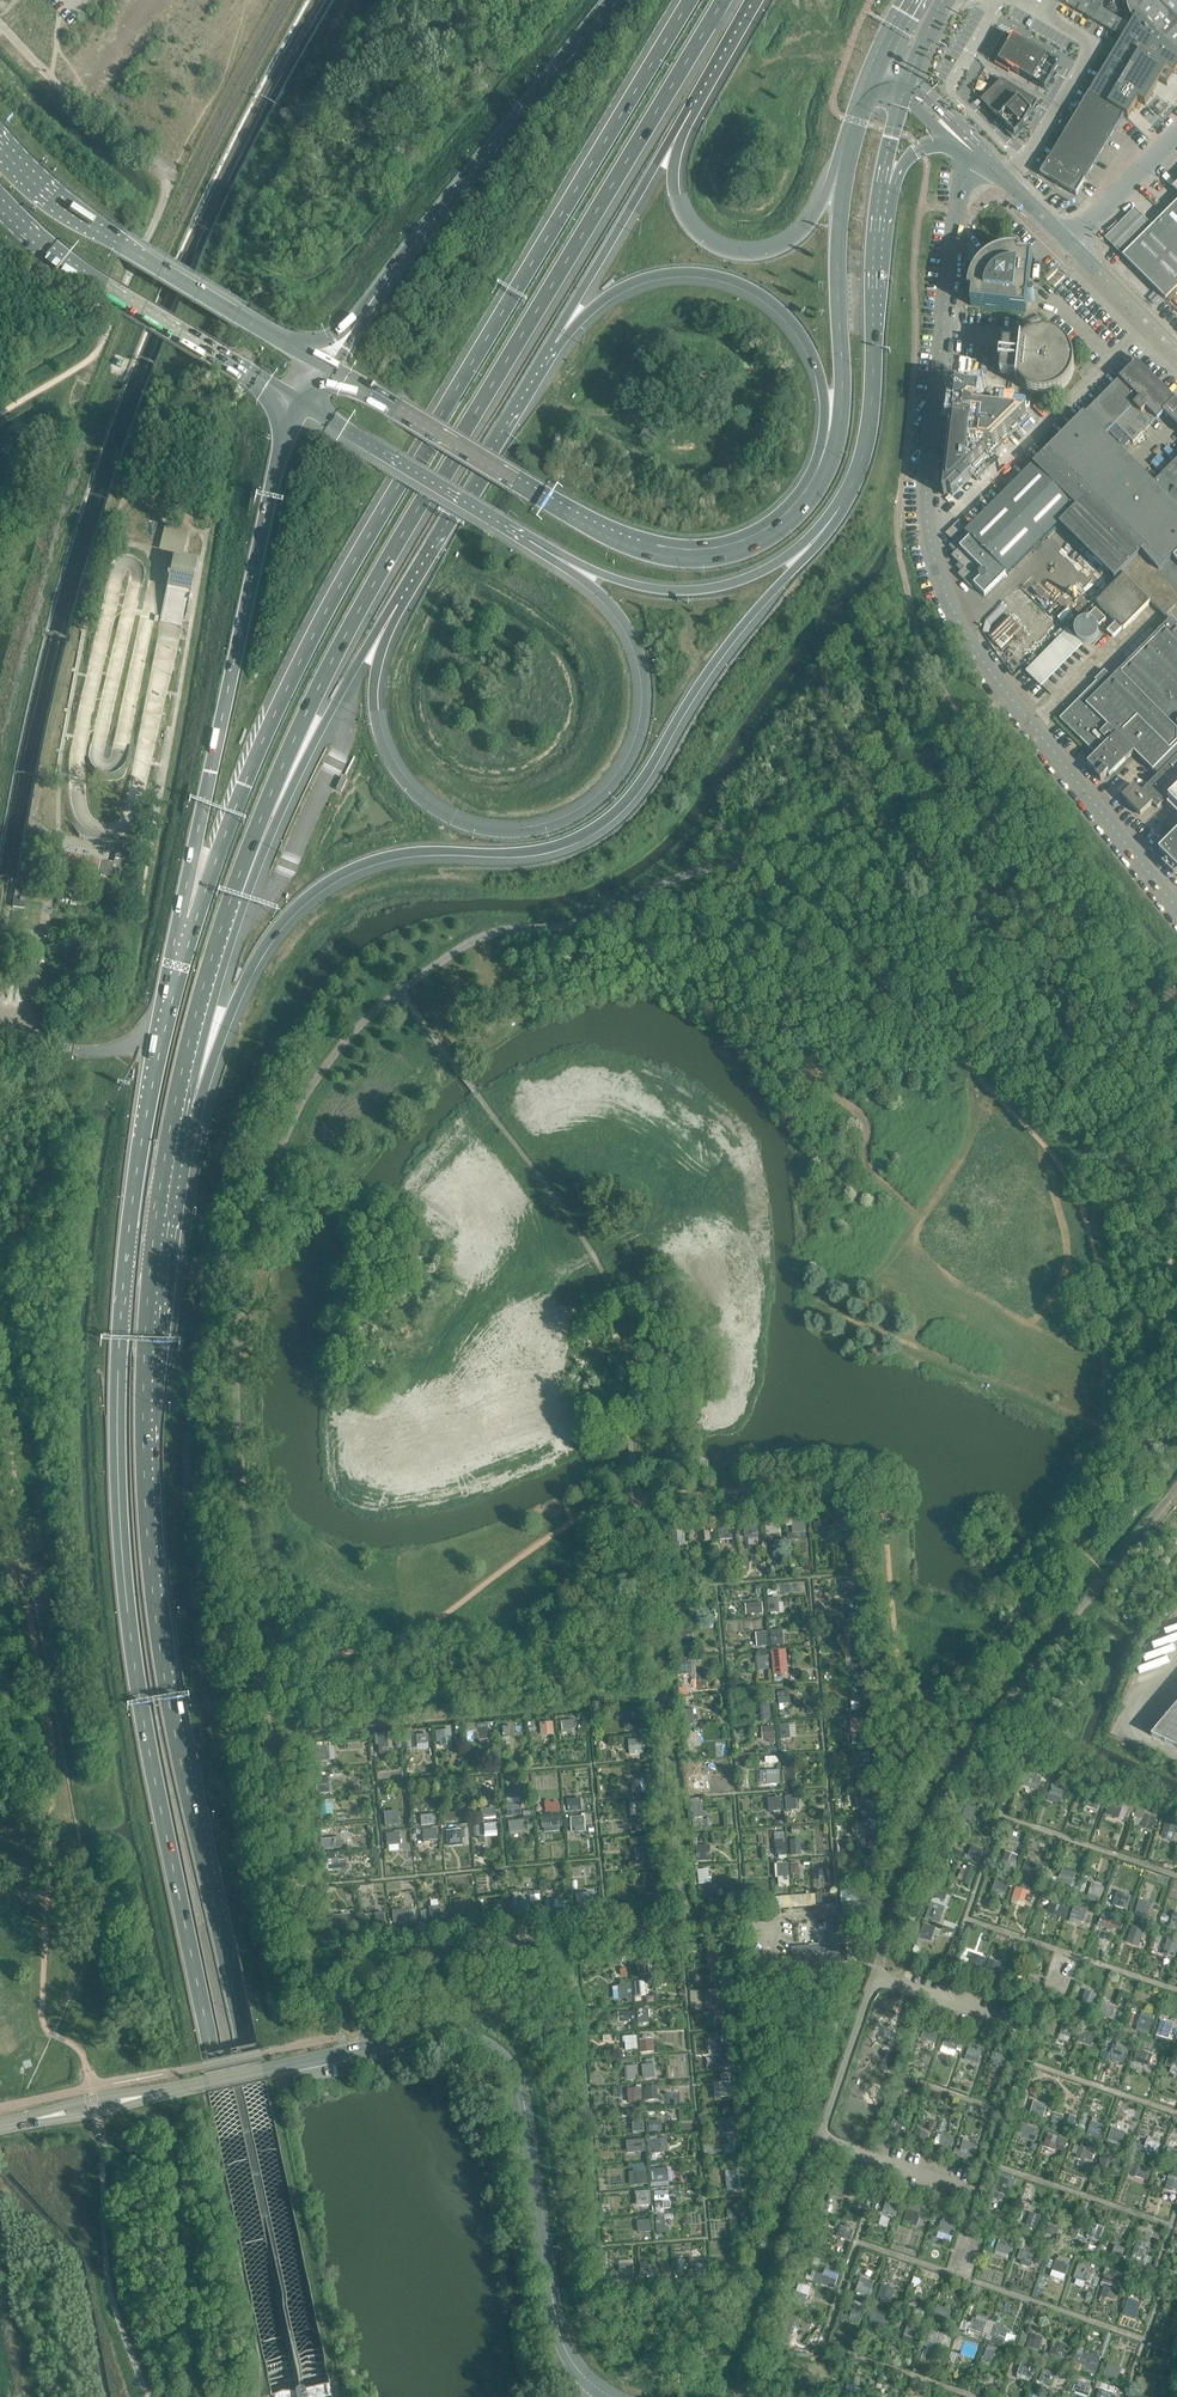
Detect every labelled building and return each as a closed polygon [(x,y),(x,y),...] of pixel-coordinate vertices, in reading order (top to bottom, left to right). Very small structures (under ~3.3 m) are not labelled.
[(1142,5),(1172,34),(1176,39),(1176,0),(1145,0),(1142,5)] [(1095,4),(1095,5),(1088,16),(1093,19),(1100,7),(1095,4)] [(1167,85),(1176,68),(1176,54),(1137,14),(1089,94),(1124,115),(1128,117),(1138,100),(1145,105),(1160,81),(1167,85)] [(1014,38),(999,64),(1006,68),(1005,71),(1009,73),(1010,71),(1045,91),(1060,66),(1056,64),(1057,61),(1052,58),(1051,61),(1032,49),(1033,47),(1029,44),(1027,47),(1014,38)] [(1002,82),(981,102),(1001,124),(998,127),(1011,139),(1022,130),(1038,104),(1002,82)] [(1076,195),(1124,115),(1089,94),(1041,174),(1076,195)] [(1166,298),(1176,287),(1176,203),(1153,227),(1137,211),(1108,241),(1166,298)] [(974,273),(973,274),(972,277),(971,279),(970,282),(970,284),(969,287),(969,290),(968,292),(973,293),(971,305),(1026,311),(1027,300),(1032,301),(1033,301),(1033,300),(1034,300),(1035,299),(1035,298),(1035,297),(1035,296),(1034,295),(1033,294),(1028,293),(1032,257),(1020,255),(1020,251),(1018,251),(1015,250),(1013,250),(1010,251),(1007,251),(1005,251),(1003,252),(1000,252),(997,253),(995,254),(992,255),(990,257),(988,258),(986,260),(984,261),(982,263),(980,265),(978,267),(977,269),(976,271),(974,273)] [(1004,344),(1003,356),(1001,356),(1001,357),(1003,357),(1002,362),(1000,362),(1000,363),(1002,364),(1001,375),(1018,377),(1017,382),(1018,383),(1018,381),(1019,383),(1020,384),(1022,386),(1023,387),(1024,388),(1026,389),(1027,390),(1029,391),(1032,393),(1034,393),(1036,394),(1038,394),(1039,395),(1041,395),(1043,395),(1045,395),(1047,395),(1049,395),(1051,394),(1053,394),(1054,393),(1056,392),(1058,391),(1059,391),(1063,388),(1064,387),(1065,386),(1067,384),(1068,383),(1069,381),(1070,380),(1071,378),(1072,376),(1072,375),(1073,373),(1073,371),(1074,369),(1074,367),(1074,365),(1074,363),(1074,361),(1074,360),(1073,358),(1073,356),(1072,354),(1072,352),(1071,351),(1070,349),(1069,347),(1068,346),(1067,344),(1065,343),(1064,342),(1063,340),(1061,339),(1059,338),(1058,337),(1056,336),(1054,336),(1052,335),(1051,335),(1047,334),(1045,334),(1041,334),(1037,334),(1035,335),(1034,335),(1032,336),(1030,337),(1028,338),(1027,339),(1025,340),(1024,341),(1022,342),(1023,341),(1022,341),(1021,346),(1004,344)] [(1133,359),(1127,353),(1121,360),(1126,365),(1133,359)] [(1085,415),(1105,435),(1115,425),(1120,429),(1131,440),(1133,443),(1153,423),(1154,423),(1164,413),(1176,426),(1176,401),(1137,362),(1137,363),(1136,363),(1085,415)] [(965,412),(966,406),(954,405),(953,419),(955,419),(955,423),(952,422),(944,495),(986,454),(987,446),(993,446),(1023,417),(1027,413),(972,407),(971,413),(965,412)] [(1154,484),(1105,435),(1085,415),(1084,414),(967,531),(965,529),(949,546),(956,553),(952,557),(960,565),(960,564),(965,569),(958,575),(972,589),(974,586),(985,596),(1007,574),(1008,576),(1059,525),(1114,580),(1141,553),(1141,554),(1159,573),(1176,554),(1176,507),(1154,484)] [(643,430),(641,434),(639,437),(651,444),(655,437),(643,430)] [(1154,484),(1176,507),(1176,461),(1154,484)] [(959,520),(946,533),(952,540),(966,527),(959,520)] [(1159,573),(1141,554),(1122,574),(1123,575),(1095,603),(1115,623),(1108,631),(1114,637),(1122,628),(1123,630),(1151,602),(1165,616),(1176,604),(1176,594),(1159,573)] [(1159,573),(1176,594),(1176,554),(1159,573)] [(173,557),(161,620),(184,624),(197,561),(173,557)] [(1010,615),(989,635),(1001,648),(1022,627),(1010,615)] [(1101,625),(1083,616),(1074,634),(1093,642),(1101,625)] [(1172,618),(1171,619),(1172,620),(1113,678),(1105,671),(1095,680),(1097,682),(1089,691),(1085,687),(1080,691),(1084,695),(1060,720),(1096,756),(1088,764),(1099,775),(1096,777),(1101,781),(1107,775),(1110,778),(1134,753),(1153,772),(1154,771),(1159,775),(1142,793),(1152,804),(1153,805),(1157,809),(1169,797),(1176,790),(1176,624),(1172,618)] [(1037,683),(1038,682),(1071,648),(1060,637),(1026,672),(1037,683)] [(65,726),(62,741),(68,742),(72,727),(65,726)] [(341,777),(340,780),(339,782),(336,789),(341,792),(346,781),(347,780),(344,779),(341,777)] [(1153,805),(1152,804),(1142,793),(1141,792),(1135,786),(1122,798),(1140,817),(1153,805)] [(1160,850),(1164,854),(1164,855),(1164,856),(1164,857),(1167,860),(1164,863),(1173,872),(1174,873),(1175,873),(1176,873),(1176,872),(1176,833),(1160,850)] [(128,861),(129,856),(115,853),(114,859),(128,861)] [(100,860),(66,854),(63,870),(97,877),(100,860)] [(111,877),(113,863),(102,861),(99,875),(111,877)] [(13,907),(24,908),(26,893),(20,892),(15,891),(13,907)] [(819,1522),(814,1523),(815,1532),(819,1531),(819,1529),(828,1528),(827,1517),(818,1518),(819,1522)] [(806,1530),(806,1518),(799,1518),(799,1521),(793,1521),(793,1533),(797,1533),(797,1530),(806,1530)] [(839,1520),(835,1520),(835,1531),(848,1530),(847,1518),(839,1519),(839,1520)] [(780,1531),(779,1521),(779,1519),(768,1520),(768,1524),(766,1524),(767,1535),(772,1535),(771,1532),(780,1531)] [(749,1537),(749,1534),(758,1534),(757,1525),(744,1526),(745,1537),(749,1537)] [(732,1536),(732,1527),(719,1528),(720,1539),(724,1539),(724,1536),(732,1536)] [(672,1543),(684,1542),(683,1530),(671,1531),(672,1543)] [(709,1531),(700,1532),(701,1541),(710,1540),(710,1537),(709,1531)] [(615,1581),(600,1578),(599,1585),(614,1587),(615,1581)] [(856,1594),(855,1581),(846,1582),(847,1589),(844,1589),(845,1595),(856,1594)] [(778,1602),(780,1602),(780,1598),(769,1598),(770,1612),(778,1611),(778,1602)] [(762,1602),(747,1604),(748,1613),(763,1612),(762,1602)] [(685,1618),(684,1605),(675,1606),(676,1619),(685,1618)] [(688,1641),(687,1627),(678,1628),(679,1642),(688,1641)] [(861,1641),(860,1627),(847,1628),(848,1633),(850,1633),(851,1641),(861,1641)] [(783,1629),(771,1629),(772,1645),(784,1645),(783,1629)] [(768,1645),(766,1632),(757,1633),(758,1646),(768,1645)] [(861,1650),(851,1651),(853,1666),(862,1665),(861,1650)] [(772,1655),(774,1669),(786,1667),(785,1662),(783,1663),(781,1654),(772,1655)] [(756,1657),(756,1661),(758,1661),(760,1670),(768,1669),(766,1656),(756,1657)] [(677,1660),(677,1667),(679,1666),(680,1675),(683,1675),(692,1674),(691,1659),(677,1660)] [(1134,1683),(1162,1673),(1158,1660),(1144,1665),(1147,1673),(1133,1677),(1134,1683)] [(779,1703),(788,1703),(787,1691),(778,1692),(779,1703)] [(851,1701),(852,1710),(866,1709),(865,1703),(863,1703),(863,1699),(865,1699),(865,1696),(854,1697),(854,1701),(851,1701)] [(765,1717),(765,1720),(775,1719),(773,1703),(759,1704),(759,1708),(762,1708),(763,1717),(765,1717)] [(1176,1747),(1176,1705),(1151,1736),(1176,1747)] [(682,1725),(693,1724),(692,1709),(683,1710),(684,1720),(682,1720),(682,1725)] [(641,1716),(631,1717),(632,1730),(642,1729),(641,1716)] [(866,1718),(856,1719),(857,1731),(867,1730),(866,1718)] [(575,1729),(574,1720),(561,1721),(562,1732),(567,1732),(566,1730),(575,1729)] [(541,1724),(542,1733),(554,1732),(553,1723),(541,1724)] [(780,1725),(781,1739),(789,1738),(788,1724),(780,1725)] [(488,1738),(487,1727),(477,1728),(478,1739),(488,1738)] [(503,1736),(512,1735),(511,1727),(502,1727),(503,1736)] [(774,1727),(764,1727),(765,1740),(775,1739),(774,1727)] [(441,1745),(451,1744),(449,1730),(436,1731),(437,1741),(441,1741),(441,1745)] [(685,1741),(695,1740),(694,1731),(685,1732),(685,1741)] [(386,1734),(378,1735),(379,1747),(387,1746),(386,1734)] [(419,1746),(428,1745),(427,1736),(418,1737),(419,1746)] [(634,1740),(628,1740),(630,1754),(643,1753),(642,1739),(634,1740)] [(325,1752),(328,1751),(327,1747),(325,1747),(325,1742),(314,1744),(316,1761),(318,1760),(318,1761),(327,1760),(325,1752)] [(863,1775),(861,1775),(861,1779),(872,1778),(871,1766),(862,1766),(863,1775)] [(795,1782),(794,1769),(782,1770),(783,1783),(795,1782)] [(779,1783),(778,1770),(767,1771),(767,1775),(770,1775),(770,1784),(779,1783)] [(1025,1785),(1029,1786),(1030,1784),(1038,1787),(1040,1778),(1028,1774),(1025,1785)] [(690,1776),(692,1791),(700,1790),(699,1780),(702,1780),(702,1775),(690,1776)] [(328,1783),(330,1783),(330,1778),(319,1779),(320,1792),(329,1791),(328,1783)] [(636,1792),(645,1791),(644,1779),(634,1780),(636,1792)] [(1053,1783),(1049,1794),(1054,1795),(1054,1793),(1062,1795),(1065,1787),(1053,1783)] [(872,1787),(861,1788),(862,1793),(864,1792),(865,1801),(866,1809),(874,1809),(872,1787)] [(1089,1793),(1085,1805),(1089,1807),(1090,1805),(1098,1807),(1101,1798),(1089,1793)] [(786,1797),(785,1797),(785,1799),(786,1799),(786,1810),(796,1809),(795,1800),(797,1800),(797,1796),(786,1797)] [(781,1810),(780,1797),(769,1798),(770,1803),(772,1803),(773,1811),(781,1810)] [(705,1816),(705,1812),(702,1812),(701,1799),(692,1799),(692,1805),(693,1805),(693,1817),(705,1816)] [(581,1811),(581,1801),(573,1801),(573,1800),(568,1800),(568,1811),(581,1811)] [(1111,1800),(1106,1813),(1110,1814),(1111,1812),(1119,1815),(1123,1804),(1111,1800)] [(322,1802),(320,1802),(321,1817),(331,1816),(330,1802),(327,1802),(327,1801),(322,1802)] [(550,1801),(545,1802),(547,1813),(560,1812),(559,1803),(550,1804),(550,1801)] [(648,1801),(637,1802),(637,1806),(639,1806),(640,1815),(649,1814),(648,1801)] [(508,1815),(521,1814),(520,1805),(511,1806),(511,1804),(507,1804),(508,1815)] [(970,1815),(973,1807),(967,1805),(963,1817),(971,1820),(972,1816),(970,1815)] [(481,1807),(482,1819),(495,1818),(494,1809),(486,1810),(486,1807),(481,1807)] [(1153,1829),(1157,1819),(1156,1819),(1158,1814),(1146,1810),(1141,1825),(1153,1829)] [(457,1819),(458,1819),(458,1812),(449,1813),(449,1811),(444,1811),(445,1820),(446,1820),(446,1823),(457,1821),(457,1819)] [(571,1822),(570,1822),(570,1826),(572,1826),(585,1825),(585,1814),(582,1814),(582,1817),(571,1817),(571,1822)] [(394,1815),(384,1816),(385,1826),(399,1825),(398,1815),(394,1815)] [(421,1825),(436,1824),(435,1815),(420,1816),(421,1825)] [(543,1827),(559,1825),(558,1817),(542,1818),(543,1827)] [(1167,1834),(1168,1831),(1176,1834),(1176,1831),(1176,1825),(1176,1820),(1169,1818),(1168,1822),(1166,1822),(1163,1832),(1167,1834)] [(508,1822),(510,1833),(514,1832),(514,1830),(522,1829),(521,1821),(508,1822)] [(496,1825),(484,1826),(485,1833),(491,1832),(491,1836),(496,1835),(496,1825)] [(437,1840),(436,1829),(423,1830),(423,1839),(432,1838),(432,1840),(437,1840)] [(460,1831),(446,1832),(447,1839),(461,1838),(460,1831)] [(386,1833),(387,1842),(395,1841),(396,1843),(400,1843),(399,1832),(386,1833)] [(877,1834),(868,1834),(869,1843),(866,1843),(867,1847),(878,1846),(877,1834)] [(335,1838),(321,1839),(322,1849),(336,1848),(335,1838)] [(776,1841),(777,1855),(779,1855),(779,1858),(785,1858),(784,1854),(786,1854),(784,1840),(776,1841)] [(790,1841),(791,1855),(801,1854),(800,1840),(790,1841)] [(707,1860),(705,1846),(696,1847),(698,1860),(707,1860)] [(651,1848),(641,1849),(641,1851),(641,1855),(642,1864),(645,1864),(652,1863),(652,1860),(654,1860),(654,1854),(652,1854),(651,1848)] [(971,1859),(979,1862),(983,1850),(975,1848),(971,1859)] [(1006,1854),(1001,1868),(1010,1871),(1015,1857),(1006,1854)] [(876,1857),(864,1858),(865,1865),(871,1865),(872,1870),(878,1869),(876,1857)] [(325,1860),(326,1871),(338,1870),(337,1859),(325,1860)] [(1033,1874),(1037,1865),(1031,1863),(1031,1862),(1026,1860),(1022,1870),(1033,1874)] [(778,1862),(779,1876),(788,1876),(787,1864),(784,1864),(784,1862),(778,1862)] [(711,1882),(711,1878),(708,1878),(707,1869),(698,1870),(699,1880),(701,1880),(701,1883),(711,1882)] [(966,1869),(962,1880),(969,1883),(973,1871),(966,1869)] [(655,1885),(654,1873),(645,1873),(646,1878),(648,1877),(649,1886),(655,1885)] [(1060,1876),(1057,1884),(1070,1888),(1073,1878),(1069,1876),(1068,1878),(1060,1876)] [(993,1889),(997,1891),(998,1889),(1006,1891),(1009,1883),(996,1879),(993,1889)] [(1019,1884),(1015,1897),(1026,1901),(1031,1903),(1033,1896),(1027,1894),(1029,1888),(1019,1884)] [(1104,1888),(1092,1884),(1090,1890),(1093,1891),(1092,1895),(1098,1897),(1100,1894),(1101,1894),(1104,1888)] [(823,1893),(815,1893),(816,1906),(824,1905),(837,1905),(837,1904),(836,1892),(823,1893)] [(1115,1901),(1113,1905),(1127,1909),(1128,1906),(1129,1906),(1130,1901),(1115,1896),(1114,1901),(1115,1901)] [(558,1900),(558,1898),(554,1898),(554,1907),(559,1907),(559,1909),(568,1908),(567,1899),(558,1900)] [(591,1898),(576,1899),(577,1908),(592,1906),(591,1898)] [(1065,1915),(1068,1906),(1063,1905),(1064,1902),(1053,1898),(1050,1909),(1065,1915)] [(525,1902),(518,1903),(517,1899),(512,1899),(513,1912),(516,1912),(516,1914),(523,1914),(523,1912),(526,1911),(525,1902)] [(842,1902),(843,1903),(844,1925),(864,1923),(862,1900),(842,1902)] [(494,1901),(495,1914),(503,1914),(502,1901),(494,1901)] [(939,1906),(931,1903),(928,1913),(926,1912),(925,1915),(927,1915),(926,1918),(932,1920),(933,1917),(935,1918),(939,1906)] [(1151,1905),(1147,1903),(1147,1906),(1139,1903),(1136,1912),(1148,1916),(1151,1905)] [(466,1905),(455,1906),(456,1916),(466,1916),(466,1905)] [(1075,1905),(1070,1921),(1082,1925),(1087,1910),(1075,1905)] [(439,1906),(429,1907),(431,1921),(441,1919),(439,1906)] [(406,1909),(393,1910),(394,1922),(406,1920),(406,1909)] [(383,1912),(374,1913),(376,1927),(384,1926),(383,1912)] [(347,1929),(346,1917),(332,1919),(333,1930),(347,1929)] [(1099,1923),(1113,1928),(1121,1930),(1123,1925),(1118,1923),(1101,1917),(1099,1923)] [(839,1921),(827,1922),(828,1944),(792,1947),(794,1965),(847,1961),(845,1931),(839,1931),(839,1921)] [(932,1927),(924,1925),(920,1937),(930,1940),(932,1936),(929,1936),(932,1927)] [(1133,1925),(1129,1937),(1140,1941),(1144,1929),(1133,1925)] [(1164,1950),(1175,1953),(1176,1947),(1176,1941),(1168,1938),(1164,1950)] [(720,1951),(709,1952),(710,1964),(721,1964),(720,1951)] [(961,1957),(959,1965),(966,1967),(969,1960),(961,1957)] [(980,1972),(984,1961),(972,1957),(968,1968),(980,1972)] [(636,1974),(647,1973),(646,1961),(635,1962),(636,1974)] [(996,1978),(1000,1967),(988,1963),(984,1974),(996,1978)] [(1001,1973),(999,1978),(1008,1982),(1010,1976),(1001,1973)] [(1020,1987),(1022,1980),(1015,1978),(1013,1985),(1020,1987)] [(1026,1986),(1036,1990),(1039,1982),(1028,1978),(1026,1986)] [(645,1981),(635,1982),(636,1996),(646,1995),(645,1981)] [(629,1991),(628,1985),(620,1986),(621,1999),(632,1998),(631,1991),(629,1991)] [(1084,1996),(1081,2007),(1082,2007),(1081,2011),(1085,2012),(1086,2009),(1088,2009),(1091,2010),(1095,2000),(1092,1999),(1084,1996)] [(1103,2004),(1101,2011),(1113,2015),(1116,2008),(1103,2004)] [(648,2008),(638,2009),(639,2023),(649,2022),(648,2008)] [(634,2011),(621,2012),(622,2022),(635,2021),(634,2011)] [(724,2021),(724,2012),(715,2012),(715,2021),(724,2021)] [(1127,2023),(1131,2025),(1135,2014),(1130,2012),(1127,2023)] [(1150,2031),(1155,2016),(1142,2012),(1137,2027),(1150,2031)] [(1058,2022),(1051,2019),(1048,2029),(1055,2031),(1058,2022)] [(1156,2035),(1158,2036),(1165,2038),(1167,2035),(1169,2035),(1172,2026),(1160,2023),(1156,2035)] [(1073,2027),(1064,2024),(1061,2033),(1070,2036),(1073,2027)] [(935,2043),(938,2033),(925,2029),(921,2038),(935,2043)] [(1083,2040),(1092,2043),(1094,2034),(1082,2030),(1079,2041),(1083,2042),(1083,2040)] [(948,2045),(956,2047),(959,2039),(947,2035),(944,2045),(948,2047),(948,2045)] [(637,2049),(636,2036),(632,2036),(632,2037),(626,2037),(624,2037),(624,2042),(626,2041),(627,2050),(637,2049)] [(651,2051),(650,2039),(641,2040),(642,2052),(651,2051)] [(985,2043),(973,2039),(971,2043),(967,2054),(971,2055),(972,2053),(980,2056),(985,2043)] [(1130,2046),(1117,2042),(1114,2053),(1126,2057),(1130,2046)] [(1135,2060),(1139,2061),(1140,2059),(1148,2062),(1151,2054),(1139,2050),(1135,2060)] [(996,2061),(1004,2063),(1007,2055),(994,2051),(991,2062),(995,2063),(996,2061)] [(718,2055),(719,2067),(730,2066),(729,2054),(718,2055)] [(652,2069),(654,2069),(654,2064),(643,2065),(644,2078),(653,2077),(652,2069)] [(637,2066),(626,2067),(626,2071),(629,2071),(629,2079),(636,2079),(635,2070),(637,2070),(637,2066)] [(720,2082),(721,2098),(729,2097),(729,2088),(731,2088),(731,2082),(729,2082),(720,2082)] [(647,2087),(648,2099),(658,2099),(657,2093),(655,2093),(654,2087),(647,2087)] [(640,2088),(631,2089),(632,2097),(629,2098),(629,2102),(641,2101),(640,2088)] [(1036,2111),(1044,2114),(1047,2106),(1034,2102),(1031,2112),(1035,2114),(1036,2111)] [(1068,2124),(1073,2126),(1076,2117),(1071,2115),(1068,2124)] [(723,2124),(725,2124),(726,2132),(735,2131),(733,2118),(722,2120),(723,2124)] [(646,2121),(647,2131),(659,2130),(658,2120),(646,2121)] [(907,2123),(902,2122),(902,2123),(894,2121),(892,2127),(900,2130),(899,2132),(903,2133),(907,2123)] [(635,2134),(640,2133),(640,2131),(643,2131),(643,2126),(640,2127),(639,2122),(634,2123),(635,2134)] [(1022,2137),(1027,2138),(1028,2136),(1035,2139),(1038,2131),(1026,2126),(1027,2124),(1021,2122),(1021,2125),(1017,2124),(1015,2130),(1021,2132),(1022,2130),(1024,2131),(1022,2137)] [(1099,2139),(1103,2127),(1094,2123),(1089,2135),(1099,2139)] [(914,2136),(924,2140),(927,2133),(916,2129),(914,2136)] [(1118,2140),(1122,2141),(1124,2133),(1120,2131),(1120,2133),(1111,2131),(1109,2139),(1117,2142),(1118,2140)] [(1044,2144),(1055,2149),(1059,2138),(1048,2134),(1044,2144)] [(954,2139),(942,2135),(939,2146),(947,2148),(948,2145),(952,2146),(954,2139)] [(1061,2137),(1059,2144),(1066,2147),(1069,2139),(1061,2137)] [(643,2139),(632,2140),(633,2145),(634,2152),(636,2152),(644,2151),(643,2139)] [(659,2152),(658,2144),(661,2144),(660,2139),(649,2140),(650,2153),(659,2152)] [(1160,2145),(1147,2140),(1142,2155),(1154,2159),(1160,2145)] [(1082,2142),(1081,2143),(1077,2154),(1091,2159),(1094,2153),(1087,2151),(1090,2145),(1082,2142)] [(1141,2153),(1143,2146),(1134,2143),(1132,2150),(1141,2153)] [(971,2146),(963,2144),(960,2152),(973,2156),(976,2145),(972,2144),(971,2146)] [(1176,2163),(1176,2153),(1172,2151),(1173,2149),(1169,2147),(1166,2156),(1162,2154),(1159,2162),(1176,2168),(1176,2163)] [(1104,2152),(1100,2163),(1112,2167),(1115,2157),(1104,2152)] [(1139,2165),(1136,2175),(1148,2179),(1151,2169),(1139,2165)] [(655,2182),(666,2181),(664,2169),(654,2169),(655,2182)] [(638,2175),(639,2184),(649,2183),(649,2175),(647,2175),(646,2170),(636,2171),(636,2175),(638,2175)] [(1170,2174),(1166,2187),(1176,2190),(1176,2176),(1170,2174)] [(730,2181),(731,2190),(739,2189),(738,2180),(736,2180),(736,2176),(727,2177),(728,2181),(730,2181)] [(1000,2178),(993,2197),(1002,2200),(1009,2181),(1000,2178)] [(844,2196),(846,2190),(838,2187),(839,2185),(835,2184),(831,2194),(835,2196),(836,2193),(844,2196)] [(668,2190),(655,2191),(655,2193),(656,2200),(656,2202),(669,2201),(668,2190)] [(637,2193),(637,2197),(639,2197),(640,2205),(649,2205),(648,2192),(637,2193)] [(887,2202),(884,2212),(888,2213),(888,2211),(897,2214),(899,2206),(887,2202)] [(742,2209),(730,2210),(731,2218),(743,2217),(742,2209)] [(920,2213),(908,2209),(905,2219),(909,2221),(910,2218),(918,2221),(919,2216),(920,2213)] [(668,2231),(667,2226),(665,2227),(664,2218),(663,2218),(663,2214),(658,2214),(658,2218),(656,2218),(657,2226),(659,2226),(659,2229),(657,2229),(657,2232),(668,2231)] [(1030,2216),(1027,2224),(1035,2227),(1034,2230),(1038,2231),(1043,2220),(1030,2216)] [(639,2227),(639,2232),(651,2231),(650,2219),(641,2220),(642,2227),(639,2227)] [(940,2231),(944,2233),(945,2230),(953,2233),(956,2225),(944,2221),(942,2225),(941,2225),(940,2226),(941,2227),(940,2231)] [(841,2226),(838,2233),(851,2238),(854,2230),(850,2229),(851,2225),(845,2224),(844,2227),(841,2226)] [(1058,2228),(1048,2224),(1045,2233),(1055,2236),(1058,2228)] [(1104,2228),(1093,2224),(1092,2228),(1090,2227),(1087,2236),(1091,2237),(1091,2238),(1100,2241),(1104,2228)] [(999,2240),(996,2250),(1000,2252),(1001,2250),(1009,2252),(1009,2251),(1012,2252),(1014,2245),(999,2240)] [(1030,2248),(1024,2245),(1023,2248),(1022,2247),(1018,2258),(1022,2259),(1020,2264),(1029,2267),(1034,2251),(1030,2250),(1030,2248)] [(1112,2255),(1121,2258),(1124,2249),(1115,2246),(1112,2255)] [(1140,2264),(1143,2248),(1135,2246),(1133,2263),(1140,2264)] [(1041,2264),(1044,2256),(1038,2253),(1035,2262),(1041,2264)] [(742,2255),(733,2255),(733,2266),(742,2266),(742,2255)] [(1053,2270),(1065,2274),(1068,2265),(1064,2264),(1065,2261),(1057,2259),(1053,2270)] [(697,2274),(706,2273),(705,2264),(696,2265),(697,2274)] [(649,2266),(649,2268),(641,2269),(641,2276),(649,2275),(649,2277),(654,2277),(654,2275),(654,2265),(649,2266)] [(1079,2278),(1079,2276),(1088,2279),(1090,2271),(1078,2267),(1075,2277),(1079,2278)] [(624,2268),(620,2268),(621,2279),(631,2279),(631,2276),(633,2276),(633,2270),(624,2270),(624,2268)] [(815,2274),(813,2281),(833,2288),(836,2280),(830,2278),(824,2275),(823,2277),(815,2274)] [(1109,2284),(1110,2285),(1112,2279),(1104,2276),(1102,2282),(1109,2284)] [(863,2287),(864,2284),(859,2282),(856,2291),(858,2292),(857,2294),(866,2297),(867,2295),(869,2296),(871,2290),(863,2287)] [(799,2297),(807,2299),(810,2288),(803,2286),(799,2297)] [(1101,2296),(1113,2299),(1116,2291),(1104,2287),(1101,2296)] [(878,2299),(890,2303),(892,2298),(892,2296),(893,2294),(880,2290),(878,2299)] [(1136,2309),(1133,2308),(1136,2301),(1129,2299),(1125,2310),(1134,2313),(1136,2309)] [(851,2315),(861,2318),(864,2309),(855,2305),(851,2315)] [(937,2309),(935,2317),(947,2321),(950,2311),(946,2310),(946,2312),(937,2309)] [(872,2311),(869,2320),(870,2320),(878,2323),(886,2326),(887,2322),(883,2321),(885,2316),(872,2311)] [(982,2333),(985,2325),(977,2322),(978,2320),(974,2319),(972,2322),(971,2322),(972,2323),(970,2329),(969,2334),(979,2337),(981,2333),(982,2333)] [(967,2330),(970,2322),(962,2320),(959,2327),(967,2330)] [(910,2334),(918,2336),(921,2328),(908,2324),(905,2334),(909,2336),(910,2334)] [(1004,2341),(1007,2333),(999,2330),(999,2328),(995,2326),(992,2337),(1004,2341)] [(788,2344),(790,2339),(788,2338),(791,2331),(785,2328),(781,2336),(780,2335),(778,2339),(788,2344)] [(942,2335),(930,2331),(925,2345),(938,2349),(942,2335)] [(1027,2347),(1039,2350),(1042,2341),(1030,2337),(1027,2347)] [(953,2348),(959,2350),(962,2341),(956,2339),(953,2348)] [(966,2355),(966,2353),(975,2356),(979,2344),(966,2339),(961,2354),(966,2355)] [(1050,2354),(1061,2358),(1064,2349),(1053,2345),(1050,2354)] [(984,2359),(992,2361),(996,2351),(987,2348),(984,2359)] [(1096,2372),(1101,2357),(1088,2353),(1083,2368),(1096,2372)] [(1022,2362),(1018,2373),(1022,2374),(1023,2372),(1031,2375),(1035,2364),(1031,2363),(1030,2365),(1022,2362)] [(1105,2375),(1117,2379),(1120,2369),(1116,2367),(1116,2370),(1107,2367),(1105,2375)] [(1048,2383),(1052,2372),(1044,2369),(1040,2380),(1048,2383)] [(809,2378),(800,2375),(796,2387),(798,2387),(798,2388),(799,2388),(799,2387),(805,2390),(809,2378)] [(1075,2391),(1088,2395),(1091,2386),(1078,2382),(1075,2391)] [(822,2391),(821,2395),(826,2396),(835,2396),(838,2388),(829,2385),(826,2392),(822,2391)] [(1162,2396),(1163,2396),(1174,2396),(1176,2389),(1166,2386),(1162,2396)] [(1112,2393),(1100,2389),(1097,2396),(1111,2396),(1112,2393)]
